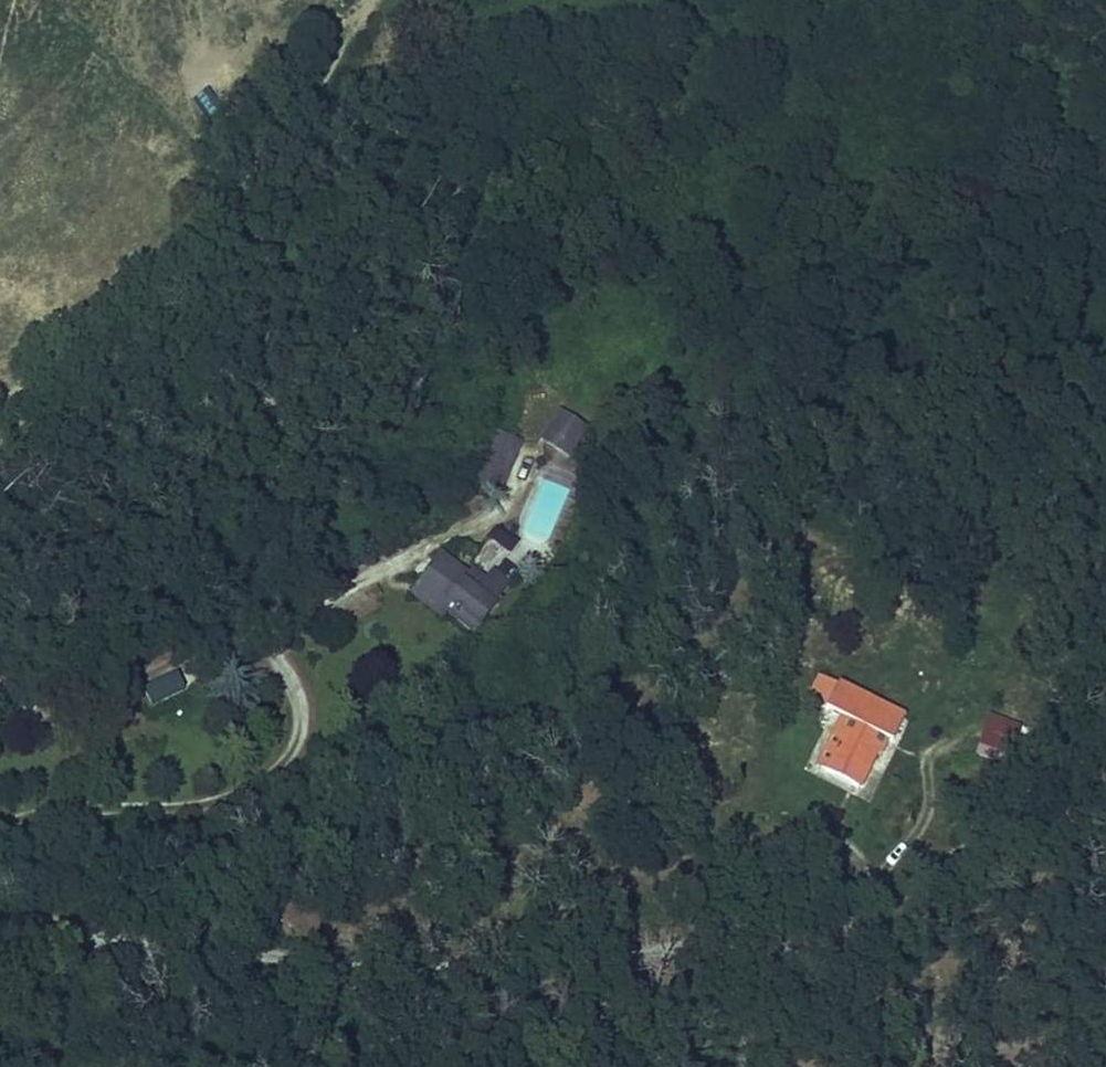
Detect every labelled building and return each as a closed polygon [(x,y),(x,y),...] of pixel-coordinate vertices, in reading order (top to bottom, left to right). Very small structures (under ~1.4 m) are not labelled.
[(589,425),(563,408),(540,444),(566,461),(589,425)] [(524,438),(491,424),(467,480),(499,495),(524,438)] [(475,556),(492,571),(515,545),(498,530),(475,556)] [(446,612),(475,632),(510,583),(496,574),(492,571),(488,577),(473,567),(469,573),(443,554),(412,597),(442,618),(446,612)] [(496,574),(510,583),(518,572),(505,562),(496,574)] [(150,702),(187,689),(181,672),(144,685),(150,702)] [(819,766),(864,786),(889,730),(897,733),(906,712),(841,683),(839,687),(819,677),(805,707),(823,715),(825,712),(841,719),(819,766)] [(989,713),(980,746),(1014,757),(1024,724),(989,713)]
